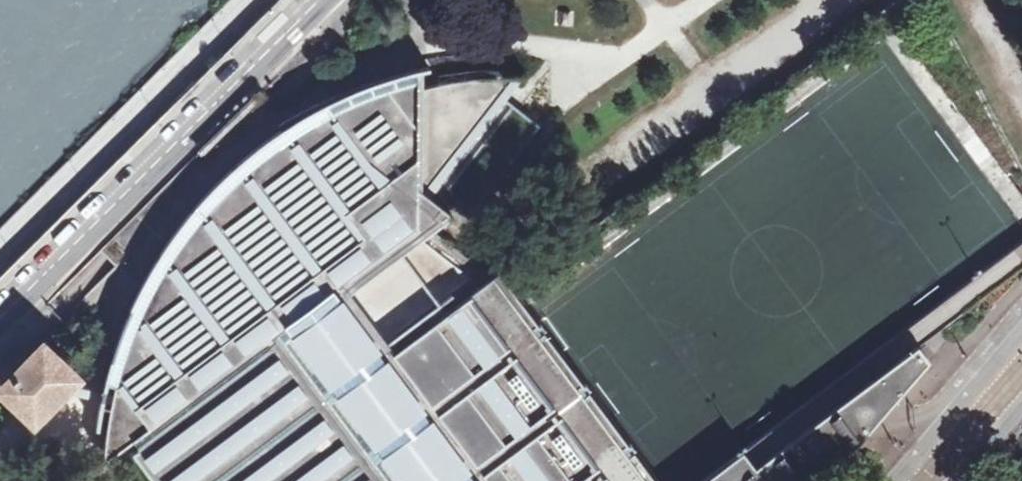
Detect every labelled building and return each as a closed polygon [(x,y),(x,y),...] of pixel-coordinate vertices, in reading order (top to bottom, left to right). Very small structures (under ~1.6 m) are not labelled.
[(1021,182),(1021,163),(937,0),(901,0),(885,12),(1007,175),(1015,169),(1021,182)] [(109,422),(106,442),(104,461),(134,439),(140,449),(132,454),(152,480),(654,480),(651,476),(522,307),(506,287),(496,273),(490,277),(444,314),(438,305),(469,280),(423,245),(434,236),(445,227),(456,218),(453,216),(440,205),(447,196),(473,214),(541,126),(508,100),(527,77),(478,78),(423,88),(423,69),(391,76),(372,82),(357,88),(339,95),(321,102),(291,117),(248,155),(236,166),(228,174),(206,193),(168,242),(140,287),(116,346),(105,384),(103,393),(114,396),(113,401),(113,404),(109,422)] [(879,420),(930,361),(913,339),(906,331),(706,480),(826,480),(879,420)] [(34,419),(61,391),(63,389),(68,384),(76,375),(43,344),(2,387),(34,419)] [(63,389),(61,391),(113,404),(113,401),(114,396),(103,393),(68,384),(63,389)]
